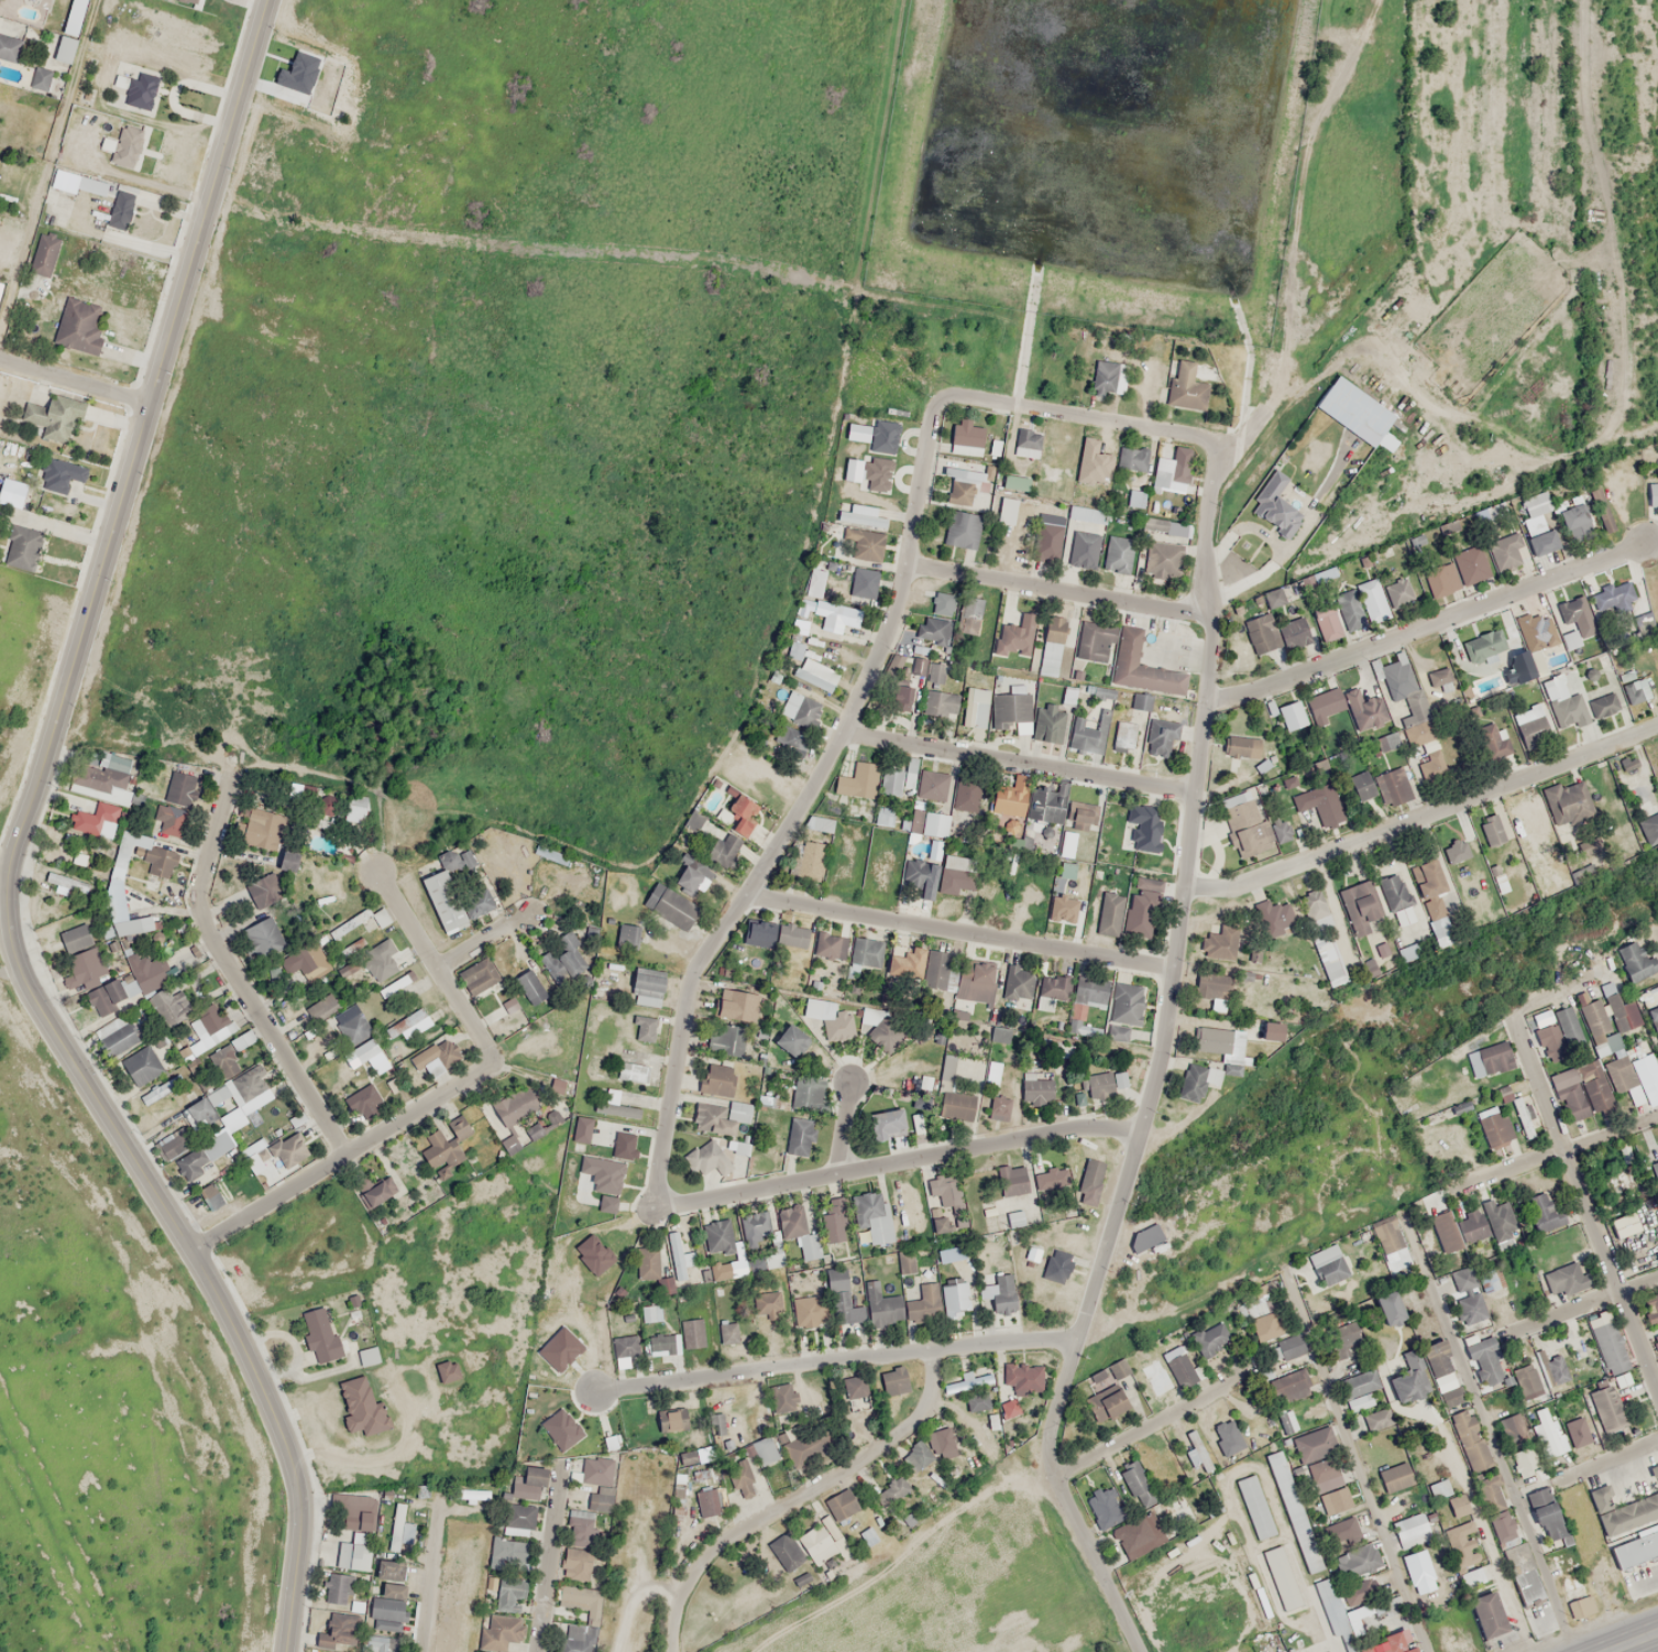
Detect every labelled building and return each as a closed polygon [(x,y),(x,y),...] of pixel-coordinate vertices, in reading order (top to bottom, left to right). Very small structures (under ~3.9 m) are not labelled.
[(85,0),(70,0),(56,59),(70,62),(85,0)] [(0,34),(0,58),(18,61),(22,38),(0,34)] [(45,93),(52,72),(35,67),(29,88),(45,93)] [(76,188),(103,196),(107,184),(56,170),(51,187),(74,193),(76,188)] [(134,195),(117,190),(106,225),(124,230),(134,195)] [(60,239),(39,233),(28,272),(49,278),(60,239)] [(71,347),(74,337),(84,339),(89,321),(80,318),(84,302),(66,297),(54,342),(71,347)] [(1195,363),(1176,359),(1166,403),(1203,411),(1209,384),(1191,380),(1195,363)] [(1124,394),(1127,364),(1095,360),(1091,390),(1124,394)] [(1325,400),(1367,426),(1374,415),(1381,420),(1387,411),(1339,379),(1325,400)] [(42,438),(69,444),(79,401),(50,394),(47,407),(25,402),(21,420),(44,426),(42,438)] [(948,449),(977,458),(986,427),(958,418),(948,449)] [(1015,456),(1039,457),(1040,430),(1016,430),(1015,456)] [(1118,469),(1147,469),(1147,447),(1118,447),(1118,469)] [(1190,460),(1173,456),(1170,474),(1158,472),(1157,478),(1185,484),(1190,460)] [(1248,509),(1277,528),(1290,508),(1273,498),(1288,475),(1275,467),(1248,509)] [(1028,488),(1028,477),(1003,477),(1003,488),(1028,488)] [(1648,482),(1648,505),(1657,505),(1657,482),(1648,482)] [(1128,507),(1145,507),(1145,491),(1128,491),(1128,507)] [(1534,555),(1557,549),(1547,515),(1560,512),(1567,537),(1588,531),(1577,494),(1548,502),(1545,491),(1517,499),(1534,555)] [(1017,523),(1017,499),(1000,499),(1000,523),(1017,523)] [(886,529),(886,517),(872,517),(872,507),(849,507),(849,510),(837,510),(837,529),(886,529)] [(981,515),(949,510),(944,544),(976,549),(981,515)] [(1142,532),(1187,536),(1189,522),(1144,517),(1142,532)] [(1096,566),(1096,533),(1072,533),(1072,566),(1096,566)] [(1494,570),(1520,565),(1514,534),(1488,540),(1494,570)] [(881,559),(881,535),(850,535),(850,559),(881,559)] [(1133,573),(1136,538),(1107,535),(1103,570),(1133,573)] [(1142,574),(1178,579),(1182,545),(1146,540),(1142,574)] [(1490,576),(1479,545),(1452,554),(1462,586),(1490,576)] [(803,594),(816,596),(813,612),(823,614),(820,631),(840,634),(842,623),(852,625),(855,607),(819,601),(825,563),(809,560),(803,594)] [(1459,590),(1452,562),(1424,568),(1431,597),(1459,590)] [(850,596),(874,598),(877,570),(853,567),(850,596)] [(1354,586),(1371,624),(1391,615),(1374,577),(1354,586)] [(1589,592),(1595,611),(1633,600),(1627,580),(1589,592)] [(1364,626),(1353,589),(1334,594),(1345,632),(1364,626)] [(951,594),(933,596),(936,614),(953,612),(951,594)] [(1555,604),(1562,625),(1589,615),(1582,595),(1555,604)] [(983,602),(970,597),(958,625),(971,630),(983,602)] [(1325,641),(1342,633),(1328,602),(1311,610),(1325,641)] [(1028,656),(1036,614),(1021,611),(1018,627),(1000,624),(995,650),(1028,656)] [(915,637),(941,648),(952,623),(926,612),(915,637)] [(1242,621),(1254,655),(1279,646),(1268,612),(1242,621)] [(1039,674),(1057,677),(1065,617),(1046,615),(1039,674)] [(1278,623),(1285,649),(1309,643),(1302,617),(1278,623)] [(1075,655),(1108,662),(1115,625),(1083,618),(1075,655)] [(1109,684),(1182,697),(1187,673),(1135,663),(1141,628),(1120,624),(1109,684)] [(1500,628),(1461,640),(1468,662),(1507,649),(1500,628)] [(913,655),(927,654),(927,646),(913,646),(913,655)] [(1397,661),(1380,666),(1389,697),(1416,690),(1406,654),(1396,657),(1397,661)] [(940,664),(928,667),(932,684),(944,681),(940,664)] [(1539,682),(1548,702),(1568,693),(1559,673),(1539,682)] [(912,684),(893,682),(890,712),(909,714),(912,684)] [(1075,688),(1064,686),(1061,704),(1072,706),(1075,688)] [(1305,698),(1313,720),(1345,708),(1337,686),(1305,698)] [(1377,694),(1360,702),(1354,688),(1342,693),(1359,731),(1388,718),(1377,694)] [(987,727),(987,689),(965,689),(965,727),(987,727)] [(804,697),(804,696),(790,690),(779,713),(812,728),(822,706),(804,697)] [(926,718),(957,715),(954,691),(924,694),(926,718)] [(1595,718),(1617,708),(1610,692),(1587,703),(1595,718)] [(992,693),(992,724),(1029,724),(1029,693),(992,693)] [(1279,705),(1286,731),(1305,726),(1298,700),(1279,705)] [(1543,715),(1539,703),(1511,714),(1516,726),(1543,715)] [(1043,740),(1057,744),(1065,713),(1052,709),(1043,740)] [(1407,747),(1423,744),(1424,748),(1435,746),(1429,720),(1403,726),(1407,747)] [(1173,755),(1173,721),(1148,721),(1148,755),(1173,755)] [(1135,722),(1115,722),(1115,750),(1135,750),(1135,722)] [(1475,728),(1487,761),(1511,753),(1505,736),(1498,739),(1492,722),(1475,728)] [(1375,739),(1380,752),(1400,744),(1395,731),(1375,739)] [(1226,757),(1259,757),(1259,736),(1226,736),(1226,757)] [(129,758),(100,753),(98,767),(76,763),(71,792),(98,797),(95,814),(76,811),(72,830),(113,837),(118,805),(128,807),(131,790),(124,789),(129,758)] [(911,789),(917,760),(906,757),(904,767),(885,762),(879,793),(901,797),(903,787),(911,789)] [(837,774),(834,791),(871,798),(877,764),(856,760),(853,777),(837,774)] [(1375,778),(1389,807),(1413,795),(1399,766),(1375,778)] [(1375,794),(1366,769),(1348,776),(1357,801),(1375,794)] [(189,808),(199,778),(173,770),(163,800),(189,808)] [(944,801),(947,772),(921,770),(918,799),(944,801)] [(1022,815),(1026,776),(1015,775),(1013,787),(994,785),(992,812),(1022,815)] [(982,781),(958,776),(952,808),(976,812),(982,781)] [(1567,830),(1595,821),(1582,780),(1550,790),(1561,825),(1565,824),(1567,830)] [(1321,827),(1345,821),(1334,782),(1290,794),(1295,812),(1315,807),(1321,827)] [(1064,827),(1091,832),(1099,790),(1072,785),(1064,827)] [(1063,789),(1030,789),(1030,821),(1063,821),(1063,789)] [(1266,819),(1260,821),(1251,790),(1220,798),(1236,859),(1274,849),(1266,819)] [(731,830),(743,838),(762,809),(737,793),(727,810),(739,818),(731,830)] [(154,829),(181,838),(189,812),(162,804),(154,829)] [(873,822),(889,827),(895,809),(879,804),(873,822)] [(1133,851),(1158,852),(1159,806),(1127,805),(1127,822),(1134,822),(1133,851)] [(949,816),(914,809),(909,831),(945,838),(949,816)] [(1513,838),(1505,810),(1479,818),(1487,846),(1513,838)] [(806,832),(832,832),(832,816),(806,816),(806,832)] [(109,879),(123,882),(133,846),(147,849),(150,838),(122,831),(109,879)] [(690,854),(674,885),(695,896),(712,863),(727,871),(742,840),(727,832),(721,843),(711,837),(700,859),(690,854)] [(293,873),(299,853),(284,849),(279,868),(293,873)] [(958,895),(960,885),(972,887),(976,859),(943,854),(938,892),(958,895)] [(919,897),(929,899),(937,866),(908,858),(901,885),(921,890),(919,897)] [(1408,868),(1439,947),(1457,940),(1425,861),(1408,868)] [(441,932),(495,912),(486,887),(456,897),(446,869),(422,878),(441,932)] [(1411,903),(1396,871),(1376,881),(1391,913),(1411,903)] [(245,885),(256,909),(282,897),(271,873),(245,885)] [(1353,937),(1368,932),(1364,921),(1381,916),(1370,879),(1338,889),(1353,937)] [(645,906),(686,931),(699,909),(658,884),(645,906)] [(1123,933),(1151,938),(1158,894),(1131,889),(1123,933)] [(1326,912),(1319,889),(1300,896),(1306,915),(1316,912),(1317,915),(1326,912)] [(1123,895),(1102,893),(1098,933),(1119,935),(1123,895)] [(1074,923),(1079,901),(1053,895),(1048,918),(1074,923)] [(1295,924),(1283,898),(1253,913),(1266,939),(1295,924)] [(242,929),(257,959),(286,945),(271,915),(242,929)] [(154,932),(152,916),(112,920),(114,936),(154,932)] [(771,947),(775,923),(748,919),(744,942),(771,947)] [(94,944),(86,923),(59,933),(67,954),(94,944)] [(640,930),(623,923),(614,944),(632,951),(640,930)] [(806,949),(810,928),(780,923),(776,944),(806,949)] [(1236,959),(1237,925),(1219,924),(1219,933),(1204,932),(1203,958),(1236,959)] [(813,953),(843,961),(850,939),(819,930),(813,953)] [(586,969),(570,931),(553,939),(557,949),(540,956),(551,983),(586,969)] [(388,955),(396,949),(387,936),(345,965),(350,972),(362,963),(375,982),(396,967),(388,955)] [(851,965),(882,966),(884,939),(852,937),(851,965)] [(1645,958),(1636,939),(1614,949),(1630,983),(1657,970),(1657,969),(1652,955),(1645,958)] [(924,949),(891,944),(887,975),(920,980),(924,949)] [(924,988),(954,989),(954,971),(949,971),(950,951),(925,950),(924,988)] [(501,979),(487,955),(456,972),(470,997),(501,979)] [(130,972),(142,995),(172,980),(160,957),(130,972)] [(990,1003),(994,962),(960,959),(953,1028),(967,1029),(970,1002),(990,1003)] [(1633,1000),(1618,1004),(1615,992),(1619,983),(1613,962),(1608,960),(1594,964),(1604,997),(1581,1004),(1597,1058),(1611,1054),(1618,1057),(1604,1062),(1613,1093),(1628,1089),(1632,1105),(1645,1101),(1646,1105),(1657,1101),(1657,1073),(1653,1055),(1629,1062),(1627,1058),(1615,1052),(1623,1050),(1619,1036),(1636,1044),(1643,1031),(1633,1000)] [(1035,970),(1008,965),(1001,998),(1014,1001),(1013,1005),(1028,1008),(1035,970)] [(630,1002),(660,1007),(665,971),(635,966),(630,1002)] [(543,988),(531,968),(514,978),(531,1005),(546,996),(542,989),(543,988)] [(1226,973),(1196,972),(1195,998),(1225,999),(1226,973)] [(1073,1001),(1105,1006),(1109,979),(1077,974),(1073,1001)] [(1054,1000),(1070,1000),(1070,975),(1038,975),(1038,1009),(1054,1009),(1054,1000)] [(86,993),(98,1017),(116,1008),(113,1003),(127,996),(117,977),(86,993)] [(1144,986),(1115,983),(1108,1038),(1126,1040),(1128,1026),(1138,1027),(1144,986)] [(714,1016),(753,1025),(760,996),(720,987),(714,1016)] [(298,1008),(292,996),(273,1005),(283,1027),(309,1014),(312,1021),(339,1008),(331,992),(298,1008)] [(835,999),(804,999),(804,1018),(835,1018),(835,999)] [(1646,1008),(1657,1043),(1657,1004),(1646,1008)] [(334,1015),(347,1045),(370,1035),(357,1005),(334,1015)] [(1553,1012),(1567,1046),(1582,1040),(1568,1006),(1553,1012)] [(410,1028),(417,1041),(424,1037),(420,1030),(430,1024),(420,1008),(384,1028),(391,1040),(410,1028)] [(656,1042),(656,1016),(635,1016),(635,1042),(656,1042)] [(705,1052),(730,1058),(737,1028),(712,1021),(705,1052)] [(774,1041),(793,1058),(809,1040),(790,1022),(774,1041)] [(1261,1039),(1279,1041),(1281,1023),(1263,1022),(1261,1039)] [(1008,1028),(990,1029),(991,1042),(1009,1041),(1008,1028)] [(1235,1030),(1194,1028),(1193,1056),(1233,1058),(1235,1030)] [(358,1063),(380,1051),(372,1037),(350,1050),(358,1063)] [(1472,1079),(1513,1067),(1505,1041),(1465,1053),(1472,1079)] [(120,1061),(136,1088),(164,1071),(148,1044),(120,1061)] [(427,1060),(422,1062),(430,1078),(443,1071),(432,1048),(423,1052),(427,1060)] [(699,1089),(727,1098),(736,1069),(707,1061),(699,1089)] [(1209,1069),(1189,1061),(1176,1095),(1196,1102),(1209,1069)] [(645,1080),(646,1064),(618,1062),(617,1078),(645,1080)] [(185,1106),(197,1127),(216,1116),(221,1123),(242,1111),(238,1106),(267,1089),(255,1067),(185,1106)] [(1551,1076),(1552,1083),(1570,1120),(1577,1119),(1585,1115),(1591,1114),(1590,1107),(1586,1099),(1592,1097),(1594,1104),(1595,1110),(1598,1109),(1610,1103),(1609,1095),(1605,1086),(1593,1088),(1592,1079),(1580,1085),(1572,1068),(1562,1070),(1551,1076)] [(1052,1073),(1022,1073),(1022,1106),(1052,1106),(1052,1073)] [(1111,1085),(1117,1085),(1117,1074),(1081,1074),(1081,1100),(1111,1100),(1111,1085)] [(791,1108),(821,1108),(821,1079),(791,1079),(791,1108)] [(141,1096),(145,1103),(170,1090),(166,1083),(141,1096)] [(491,1103),(504,1128),(540,1109),(528,1085),(491,1103)] [(1510,1098),(1526,1139),(1541,1134),(1525,1094),(1513,1099),(1508,1085),(1497,1089),(1502,1101),(1510,1098)] [(937,1115),(969,1123),(976,1097),(944,1088),(937,1115)] [(1010,1098),(991,1095),(988,1120),(1006,1123),(1010,1098)] [(594,1112),(638,1119),(640,1107),(595,1100),(594,1112)] [(744,1137),(746,1123),(750,1124),(753,1104),(728,1100),(727,1105),(697,1100),(692,1129),(744,1137)] [(465,1160),(462,1150),(472,1146),(469,1136),(475,1134),(470,1120),(479,1117),(475,1108),(447,1118),(454,1138),(442,1142),(438,1131),(424,1136),(429,1147),(422,1149),(431,1172),(465,1160)] [(902,1109),(868,1114),(871,1139),(905,1134),(902,1109)] [(571,1142),(594,1146),(592,1155),(581,1153),(578,1172),(593,1175),(591,1188),(616,1193),(622,1158),(631,1160),(637,1128),(576,1117),(571,1142)] [(809,1155),(811,1119),(789,1117),(787,1154),(809,1155)] [(1438,1131),(1431,1120),(1422,1126),(1429,1137),(1438,1131)] [(186,1152),(181,1125),(156,1130),(160,1157),(186,1152)] [(202,1172),(199,1166),(233,1146),(224,1130),(174,1160),(186,1181),(202,1172)] [(725,1159),(710,1138),(683,1157),(698,1178),(725,1159)] [(727,1152),(748,1153),(749,1141),(728,1140),(727,1152)] [(1105,1162),(1087,1158),(1077,1201),(1095,1205),(1105,1162)] [(1025,1195),(1025,1166),(997,1166),(997,1195),(1025,1195)] [(1036,1190),(1067,1188),(1066,1168),(1035,1169),(1036,1190)] [(957,1174),(926,1180),(929,1195),(942,1193),(948,1229),(967,1226),(957,1174)] [(851,1196),(857,1228),(867,1227),(871,1245),(892,1241),(882,1189),(851,1196)] [(1524,1199),(1535,1234),(1561,1226),(1550,1190),(1524,1199)] [(824,1241),(843,1241),(843,1199),(824,1199),(824,1241)] [(1496,1243),(1518,1237),(1509,1202),(1487,1207),(1496,1243)] [(797,1236),(801,1261),(820,1257),(816,1232),(809,1233),(804,1204),(776,1209),(782,1239),(797,1236)] [(1442,1254),(1461,1248),(1449,1210),(1430,1216),(1442,1254)] [(740,1215),(745,1250),(761,1248),(760,1240),(771,1238),(767,1211),(740,1215)] [(1488,1237),(1482,1211),(1455,1218),(1462,1244),(1488,1237)] [(1007,1216),(1010,1223),(1019,1219),(1017,1212),(1007,1216)] [(1640,1230),(1633,1212),(1610,1220),(1617,1238),(1640,1230)] [(704,1221),(705,1252),(733,1251),(732,1220),(704,1221)] [(1132,1235),(1138,1249),(1159,1239),(1152,1226),(1132,1235)] [(695,1264),(692,1250),(682,1253),(677,1230),(664,1233),(676,1281),(687,1279),(684,1266),(695,1264)] [(747,1261),(756,1275),(784,1258),(775,1243),(747,1261)] [(1308,1255),(1323,1287),(1349,1275),(1334,1243),(1308,1255)] [(936,1250),(939,1263),(966,1257),(963,1244),(936,1250)] [(655,1278),(655,1256),(647,1256),(647,1248),(640,1248),(640,1278),(655,1278)] [(1062,1284),(1073,1255),(1052,1248),(1042,1276),(1062,1284)] [(1592,1285),(1581,1257),(1541,1274),(1552,1301),(1592,1285)] [(827,1269),(833,1324),(864,1321),(863,1305),(850,1306),(846,1267),(827,1269)] [(1486,1318),(1477,1288),(1476,1288),(1470,1268),(1451,1273),(1457,1295),(1454,1296),(1462,1325),(1486,1318)] [(994,1283),(978,1286),(980,1297),(991,1296),(994,1314),(1016,1310),(1010,1274),(993,1276),(994,1283)] [(900,1295),(880,1296),(879,1280),(866,1281),(868,1326),(901,1325),(900,1295)] [(941,1285),(946,1319),(970,1315),(965,1281),(941,1285)] [(938,1318),(938,1283),(919,1283),(920,1299),(905,1299),(906,1319),(938,1318)] [(1384,1283),(1365,1291),(1379,1321),(1397,1312),(1384,1283)] [(1640,1297),(1652,1326),(1657,1324),(1657,1290),(1640,1297)] [(754,1292),(754,1316),(780,1316),(780,1292),(754,1292)] [(824,1297),(795,1297),(795,1327),(824,1327),(824,1297)] [(642,1305),(642,1321),(661,1321),(661,1305),(642,1305)] [(326,1307),(301,1313),(315,1364),(339,1357),(326,1307)] [(1249,1320),(1256,1342),(1280,1334),(1273,1311),(1249,1320)] [(1607,1317),(1585,1325),(1602,1370),(1624,1363),(1607,1317)] [(683,1347),(703,1345),(700,1318),(680,1321),(683,1347)] [(739,1341),(736,1321),(719,1323),(721,1344),(739,1341)] [(1229,1347),(1223,1323),(1191,1332),(1197,1355),(1229,1347)] [(1275,1340),(1280,1360),(1308,1352),(1302,1332),(1275,1340)] [(673,1352),(673,1335),(649,1335),(649,1352),(673,1352)] [(1509,1377),(1493,1335),(1465,1345),(1480,1388),(1509,1377)] [(638,1356),(638,1336),(614,1336),(614,1356),(638,1356)] [(1395,1402),(1433,1393),(1430,1379),(1452,1374),(1444,1341),(1402,1351),(1406,1372),(1389,1376),(1395,1402)] [(1559,1352),(1548,1356),(1544,1346),(1528,1352),(1532,1363),(1511,1371),(1521,1398),(1569,1381),(1559,1352)] [(1009,1393),(1041,1393),(1041,1365),(1009,1365),(1009,1393)] [(907,1392),(903,1367),(880,1371),(884,1396),(907,1392)] [(1338,1379),(1348,1413),(1378,1404),(1373,1390),(1380,1388),(1374,1368),(1338,1379)] [(1269,1380),(1276,1403),(1309,1393),(1302,1370),(1269,1380)] [(864,1408),(867,1377),(848,1376),(845,1407),(864,1408)] [(1602,1434),(1627,1426),(1612,1383),(1588,1391),(1602,1434)] [(770,1385),(772,1413),(792,1412),(791,1384),(770,1385)] [(1439,1392),(1444,1408),(1464,1402),(1459,1385),(1439,1392)] [(967,1394),(968,1410),(987,1408),(985,1392),(967,1394)] [(556,1402),(536,1420),(559,1445),(579,1427),(556,1402)] [(1491,1466),(1471,1406),(1449,1413),(1469,1473),(1491,1466)] [(1364,1415),(1369,1430),(1392,1422),(1387,1407),(1364,1415)] [(1531,1413),(1545,1457),(1561,1452),(1547,1407),(1531,1413)] [(658,1429),(684,1429),(684,1410),(658,1410),(658,1429)] [(1497,1419),(1509,1451),(1510,1451),(1521,1485),(1537,1480),(1533,1468),(1537,1467),(1518,1413),(1497,1419)] [(724,1433),(722,1414),(711,1415),(713,1434),(724,1433)] [(769,1426),(762,1415),(753,1421),(761,1432),(769,1426)] [(1565,1421),(1569,1445),(1593,1441),(1590,1417),(1565,1421)] [(933,1455),(940,1452),(943,1458),(957,1452),(946,1426),(924,1435),(933,1455)] [(1306,1463),(1316,1495),(1318,1495),(1324,1516),(1352,1508),(1326,1426),(1291,1437),(1300,1465),(1306,1463)] [(1205,1473),(1215,1467),(1194,1428),(1185,1433),(1192,1448),(1185,1452),(1194,1468),(1200,1465),(1205,1473)] [(1306,1574),(1323,1568),(1284,1448),(1266,1454),(1306,1574)] [(707,1462),(705,1449),(680,1453),(681,1465),(707,1462)] [(605,1455),(579,1453),(577,1480),(603,1483),(605,1455)] [(524,1495),(542,1495),(542,1467),(524,1467),(524,1495)] [(1248,1470),(1270,1529),(1255,1534),(1232,1476),(1248,1470)] [(1439,1474),(1423,1480),(1429,1497),(1446,1489),(1439,1474)] [(1494,1476),(1477,1481),(1498,1547),(1515,1541),(1494,1476)] [(1611,1508),(1607,1496),(1610,1495),(1604,1478),(1586,1484),(1605,1536),(1657,1518),(1657,1491),(1611,1508)] [(834,1520),(865,1506),(856,1485),(824,1499),(834,1520)] [(1525,1494),(1545,1543),(1566,1534),(1546,1485),(1525,1494)] [(722,1487),(696,1492),(701,1516),(726,1511),(722,1487)] [(570,1509),(561,1576),(589,1579),(597,1512),(607,1513),(610,1490),(595,1488),(592,1512),(570,1509)] [(1119,1522),(1112,1491),(1089,1495),(1095,1527),(1119,1522)] [(1446,1498),(1452,1518),(1469,1513),(1462,1493),(1446,1498)] [(1415,1509),(1421,1527),(1392,1538),(1385,1520),(1415,1509)] [(1329,1544),(1360,1534),(1354,1516),(1323,1526),(1329,1544)] [(1601,1542),(1657,1519),(1657,1549),(1611,1568),(1601,1542)] [(1449,1546),(1475,1537),(1470,1521),(1444,1529),(1449,1546)] [(815,1567),(839,1552),(820,1522),(796,1537),(815,1567)] [(800,1544),(773,1536),(768,1551),(781,1554),(778,1564),(793,1568),(800,1544)] [(353,1544),(342,1540),(335,1564),(365,1573),(373,1545),(354,1540),(353,1544)] [(1275,1540),(1260,1545),(1283,1610),(1297,1606),(1275,1540)] [(525,1542),(498,1542),(498,1561),(525,1561),(525,1542)] [(1334,1556),(1335,1563),(1344,1588),(1335,1591),(1330,1578),(1325,1579),(1313,1583),(1333,1635),(1340,1635),(1355,1626),(1384,1615),(1378,1601),(1368,1605),(1374,1598),(1373,1579),(1362,1580),(1380,1567),(1380,1564),(1371,1542),(1368,1543),(1334,1556)] [(1420,1593),(1438,1582),(1418,1550),(1400,1561),(1420,1593)] [(377,1579),(403,1579),(403,1561),(377,1561),(377,1579)] [(1464,1588),(1483,1582),(1479,1568),(1460,1574),(1464,1588)] [(1516,1578),(1522,1600),(1532,1596),(1529,1587),(1536,1585),(1532,1573),(1516,1578)] [(355,1575),(327,1574),(326,1603),(355,1604),(355,1575)] [(514,1574),(499,1574),(499,1603),(514,1603),(514,1574)] [(404,1632),(404,1584),(382,1584),(382,1597),(371,1597),(371,1632),(404,1632)] [(1483,1585),(1461,1594),(1476,1634),(1498,1626),(1483,1585)] [(587,1621),(598,1622),(599,1590),(560,1588),(559,1606),(588,1607),(587,1621)] [(1584,1590),(1561,1599),(1568,1617),(1591,1607),(1584,1590)] [(316,1645),(356,1651),(362,1616),(330,1611),(327,1634),(318,1632),(316,1645)] [(486,1614),(481,1649),(504,1651),(507,1651),(509,1641),(519,1642),(522,1618),(486,1614)] [(557,1651),(590,1651),(594,1627),(568,1622),(565,1639),(560,1638),(557,1651)] [(1405,1649),(1399,1631),(1381,1636),(1385,1648),(1373,1651),(1414,1651),(1413,1647),(1405,1649)] [(394,1634),(367,1639),(370,1651),(396,1651),(397,1651),(394,1634)] [(1327,1643),(1314,1647),(1315,1651),(1330,1651),(1327,1643)]
